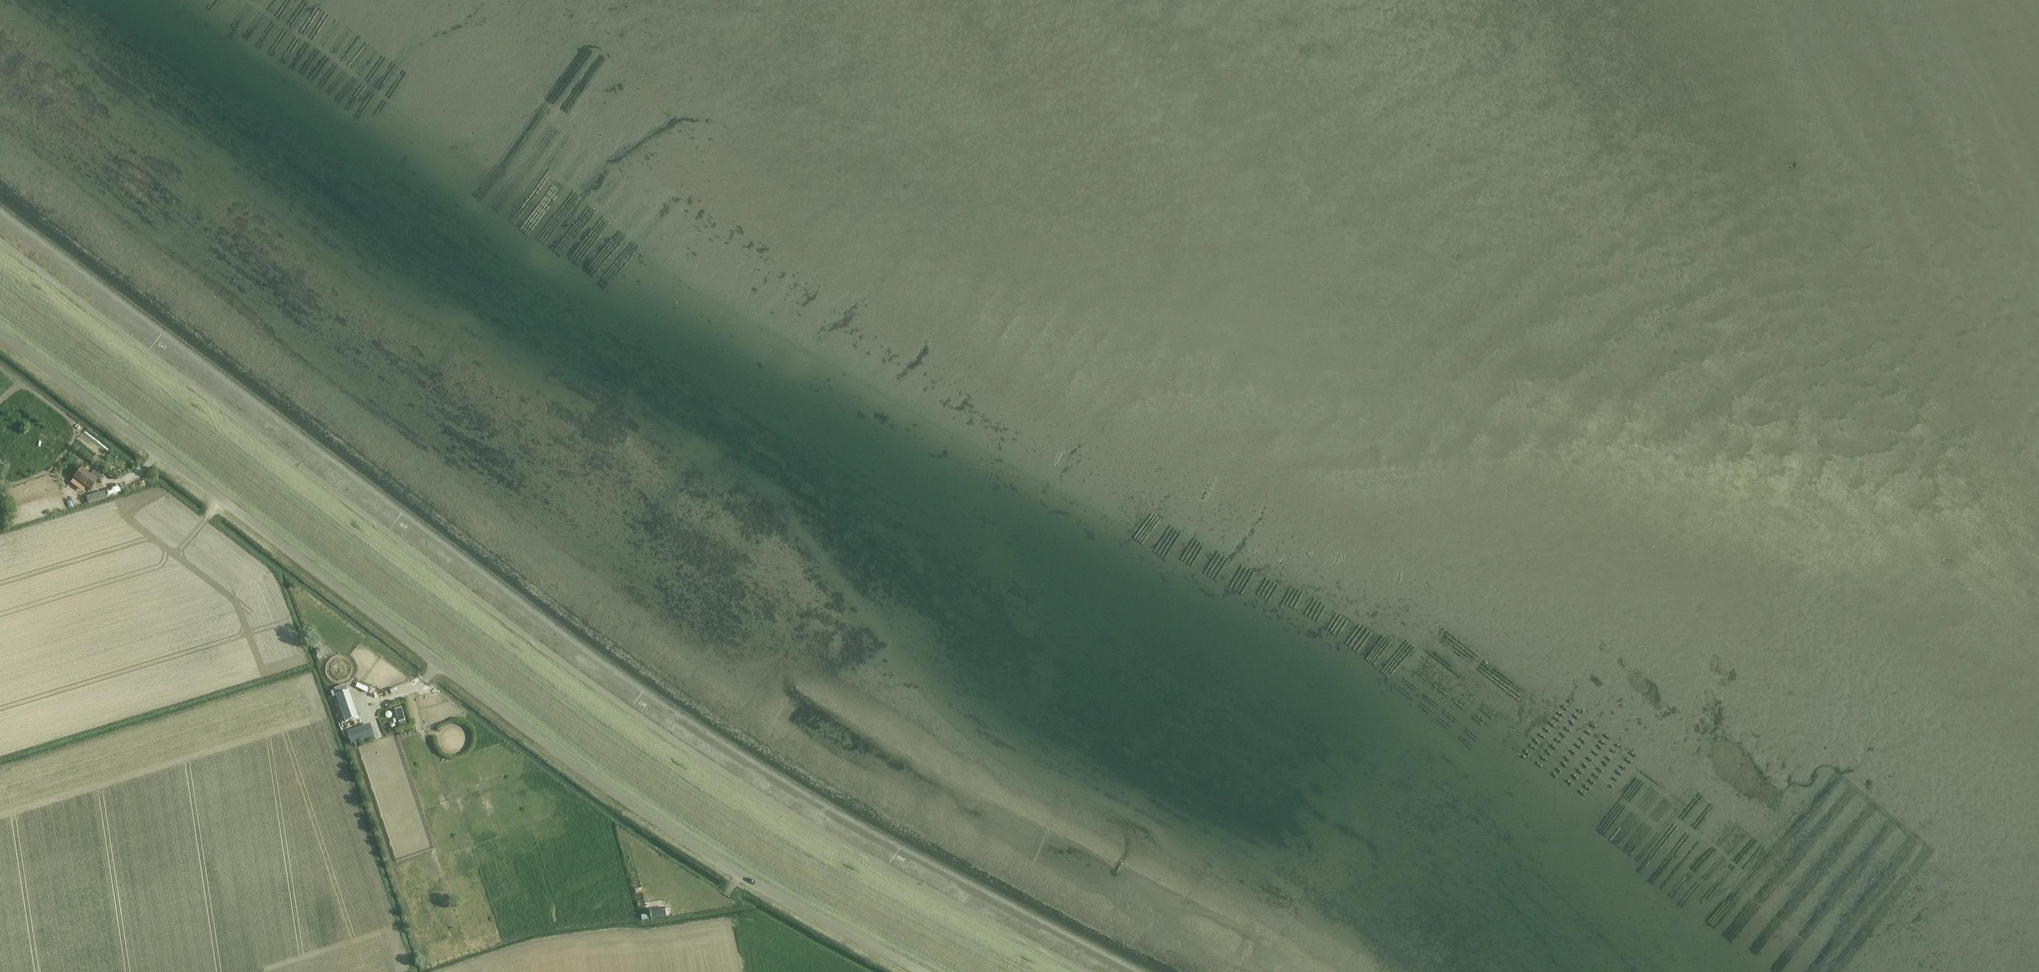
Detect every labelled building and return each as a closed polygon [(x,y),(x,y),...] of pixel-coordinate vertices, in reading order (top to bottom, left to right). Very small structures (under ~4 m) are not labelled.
[(90,491),(97,481),(81,469),(73,479),(90,491)] [(88,504),(107,499),(105,492),(86,497),(88,504)] [(74,508),(71,499),(66,501),(69,510),(74,508)] [(344,687),(334,690),(334,692),(336,697),(345,723),(358,718),(349,693),(347,693),(344,687)] [(406,722),(402,709),(395,711),(399,724),(406,722)] [(371,728),(348,737),(351,746),(374,737),(371,728)] [(667,917),(665,908),(650,911),(652,920),(667,917)]
